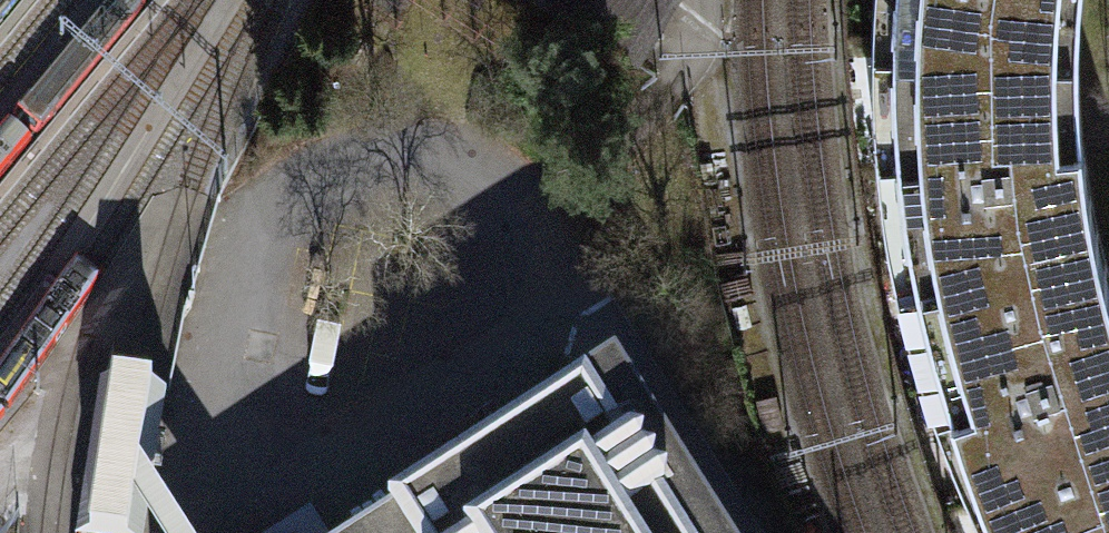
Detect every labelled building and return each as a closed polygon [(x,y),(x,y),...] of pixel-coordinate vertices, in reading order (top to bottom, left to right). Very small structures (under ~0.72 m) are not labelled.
[(669,0),(540,0),(632,58),(669,0)] [(894,36),(1078,38),(1079,0),(895,0),(894,36)] [(903,192),(917,268),(1098,229),(1087,173),(1079,99),(1078,38),(894,36),(895,120),(903,192)] [(989,492),(1108,445),(1108,273),(1098,229),(917,268),(934,333),(965,432),(989,492)] [(615,377),(387,522),(391,528),(383,532),(714,532),(615,377)] [(166,394),(100,384),(76,532),(144,532),(145,527),(151,494),(166,394)] [(989,492),(1005,532),(1108,532),(1108,445),(989,492)] [(145,527),(149,532),(175,532),(151,494),(145,527)] [(310,514),(280,532),(323,532),(310,514)]
